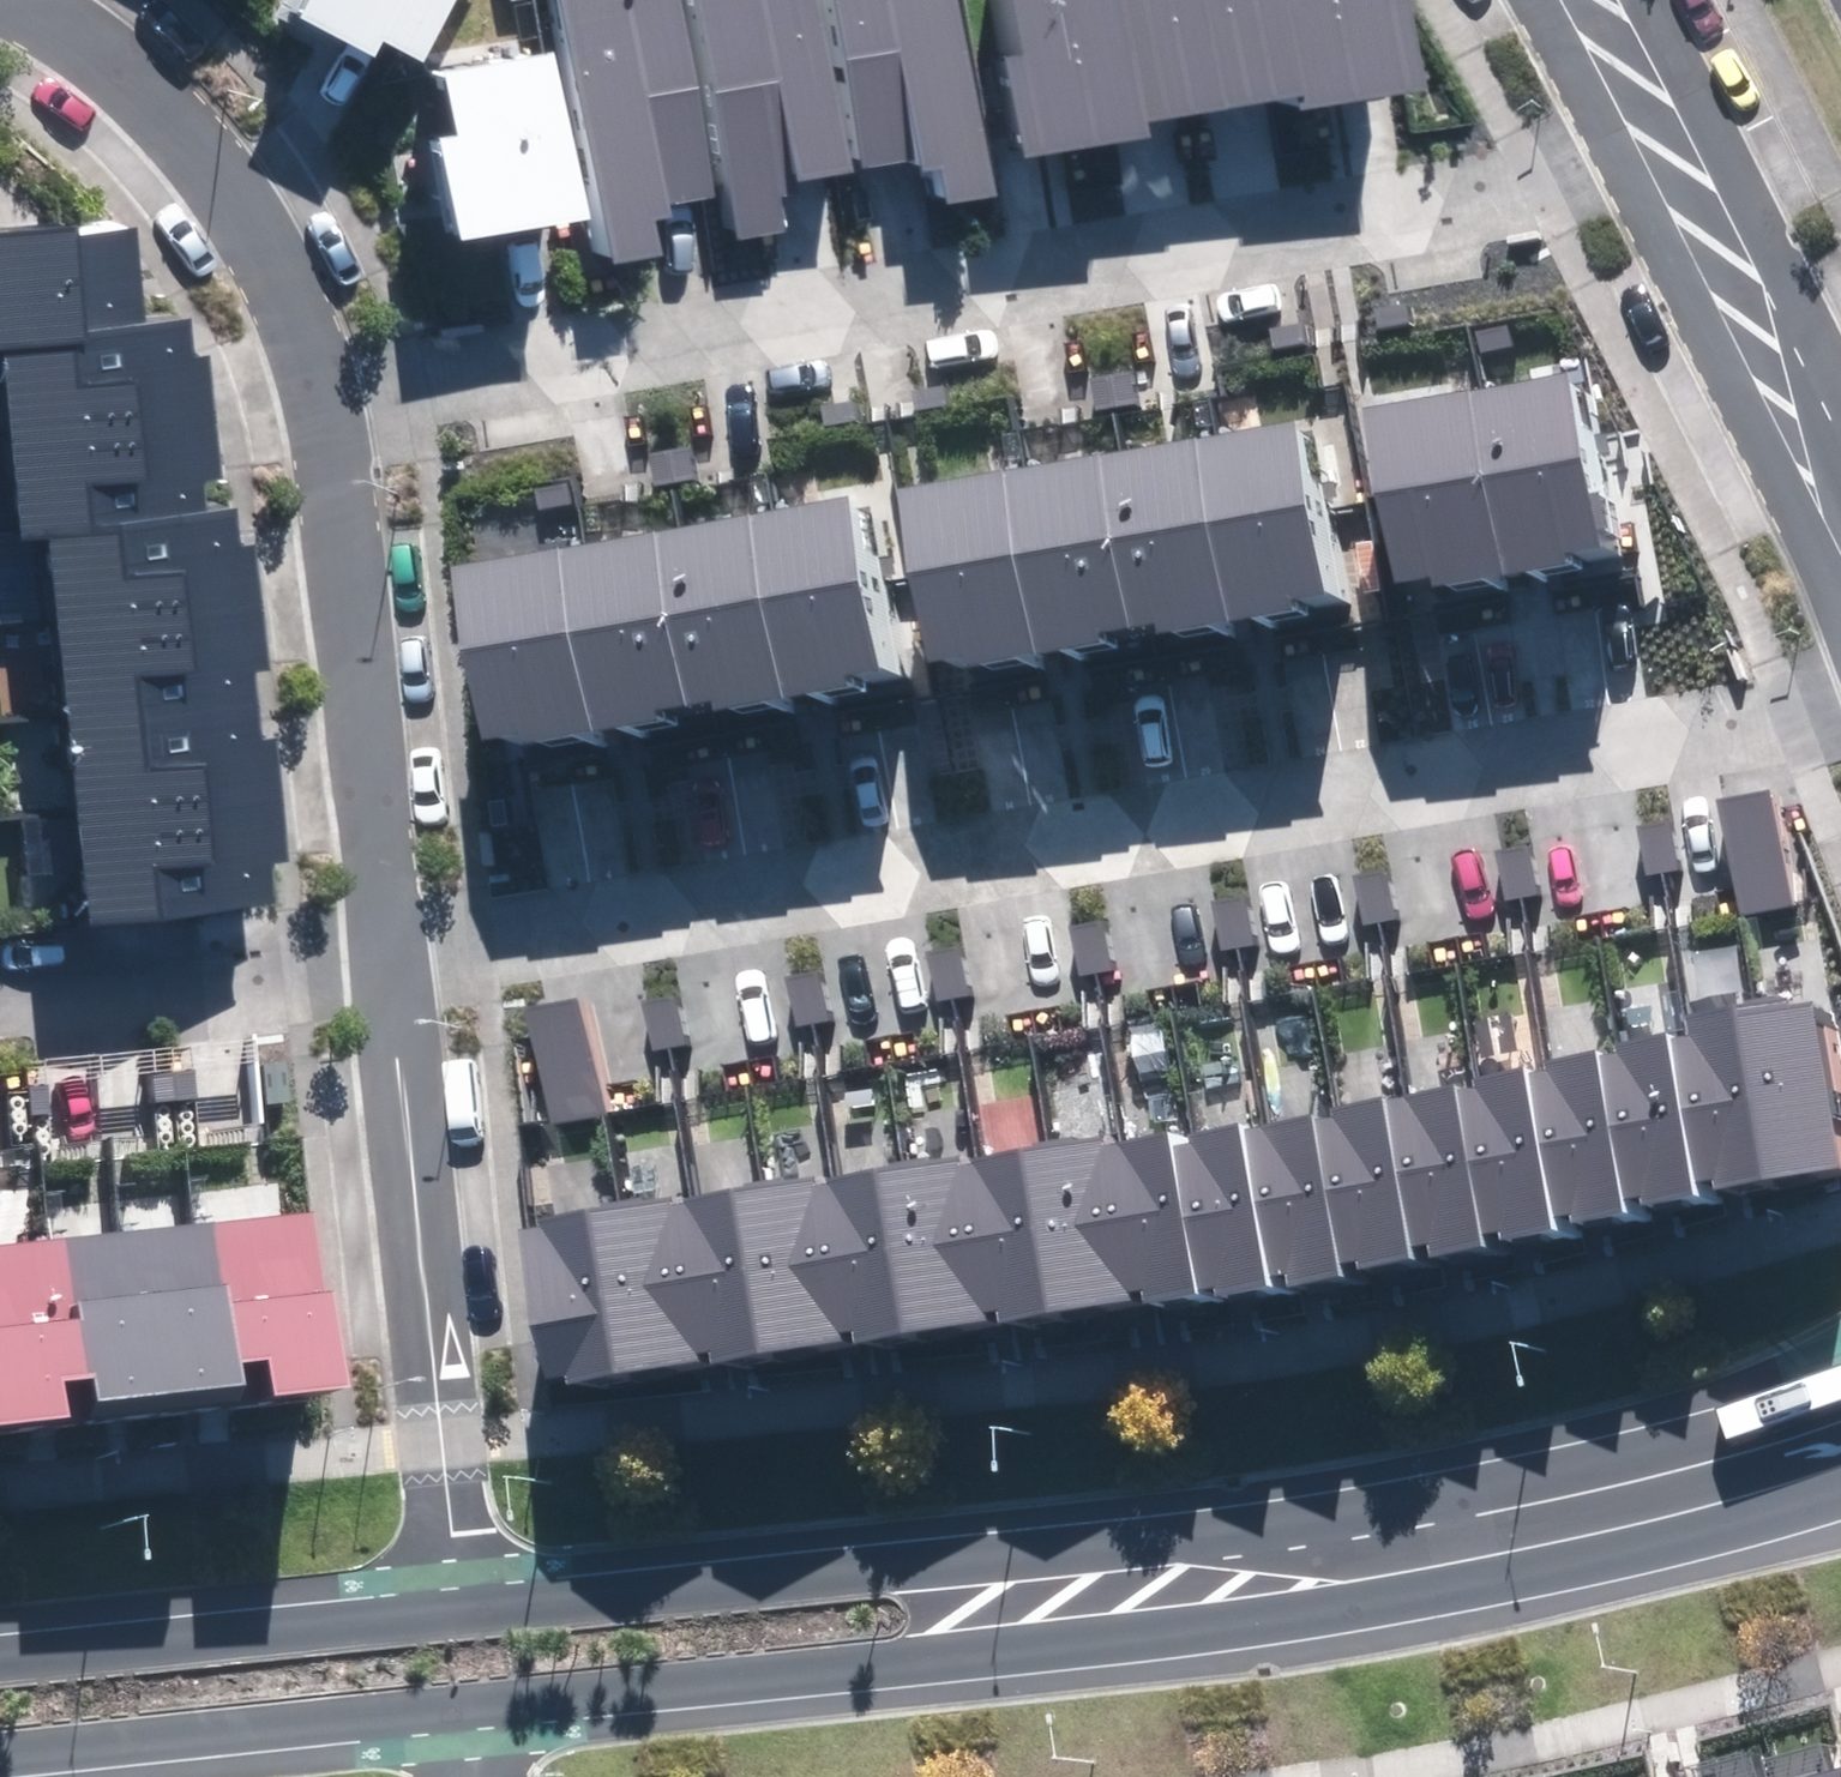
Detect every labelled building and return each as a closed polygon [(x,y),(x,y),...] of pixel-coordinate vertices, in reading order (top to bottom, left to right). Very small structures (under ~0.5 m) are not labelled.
[(374,57),(383,40),(426,61),(456,0),(310,0),(299,21),(374,57)] [(617,266),(663,257),(656,222),(671,219),(668,205),(720,195),(682,0),(565,0),(617,266)] [(739,241),(784,232),(777,197),(792,194),(790,180),(841,170),(808,0),(692,0),(739,241)] [(866,169),(917,159),(920,173),(935,170),(941,206),(987,198),(951,0),(835,0),(866,169)] [(1023,159),(1149,135),(1147,123),(1300,95),(1303,109),(1428,87),(1412,0),(1018,0),(1028,54),(1005,59),(1023,159)] [(442,140),(460,242),(586,220),(557,51),(446,70),(458,137),(442,140)] [(92,925),(275,907),(271,868),(290,866),(277,743),(264,744),(257,680),(271,678),(258,546),(236,548),(232,507),(200,511),(197,484),(228,481),(215,357),(196,359),(192,318),(145,322),(137,236),(75,242),(73,223),(0,230),(0,346),(2,346),(11,440),(0,441),(0,529),(20,527),(22,538),(52,535),(92,925)] [(1570,362),(1353,397),(1386,594),(1602,559),(1570,362)] [(1294,427),(898,490),(927,669),(1323,607),(1294,427)] [(846,495),(445,564),(478,751),(879,681),(846,495)] [(1717,797),(1739,916),(1794,906),(1771,787),(1717,797)] [(1638,826),(1646,875),(1679,870),(1670,821),(1638,826)] [(1496,849),(1504,901),(1535,896),(1527,844),(1496,849)] [(1352,875),(1363,926),(1397,918),(1387,868),(1352,875)] [(1212,900),(1222,952),(1253,947),(1244,895),(1212,900)] [(1070,926),(1079,978),(1112,972),(1103,920),(1070,926)] [(927,953),(937,1003),(971,996),(961,946),(927,953)] [(786,975),(795,1027),(829,1021),(820,970),(786,975)] [(641,1003),(652,1053),(686,1045),(676,996),(641,1003)] [(548,1127),(606,1115),(582,998),(524,1009),(548,1127)] [(518,1231),(547,1378),(565,1375),(567,1387),(699,1362),(697,1353),(708,1351),(711,1365),(840,1341),(838,1333),(851,1330),(854,1346),(987,1320),(986,1313),(997,1310),(1000,1325),(1129,1301),(1127,1291),(1141,1288),(1144,1304),(1201,1293),(1200,1289),(1214,1286),(1216,1295),(1273,1285),(1271,1275),(1286,1272),(1288,1285),(1342,1274),(1340,1262),(1359,1259),(1360,1268),(1413,1258),(1411,1246),(1428,1243),(1431,1257),(1485,1247),(1483,1234),(1499,1231),(1501,1240),(1557,1229),(1555,1216),(1570,1213),(1572,1223),(1627,1213),(1624,1197),(1638,1194),(1641,1205),(1697,1194),(1695,1181),(1713,1178),(1715,1189),(1840,1165),(1809,1003),(1784,1008),(1783,999),(1682,1019),(1685,1036),(1668,1039),(1667,1033),(1613,1043),(1615,1054),(1599,1057),(1597,1048),(1546,1058),(1549,1072),(1527,1077),(1525,1067),(1472,1077),(1474,1087),(1465,1089),(1463,1083),(1383,1098),(1382,1096),(1327,1107),(1329,1115),(1241,1132),(1239,1122),(1104,1148),(1102,1135),(961,1162),(959,1155),(817,1182),(815,1173),(673,1201),(672,1195),(538,1221),(540,1227),(518,1231)] [(71,1416),(65,1378),(97,1373),(101,1401),(243,1379),(240,1359),(269,1355),(276,1397),(353,1386),(324,1198),(0,1247),(0,1427),(71,1416)] [(1764,1776),(1840,1776),(1840,1757),(1764,1776)]
